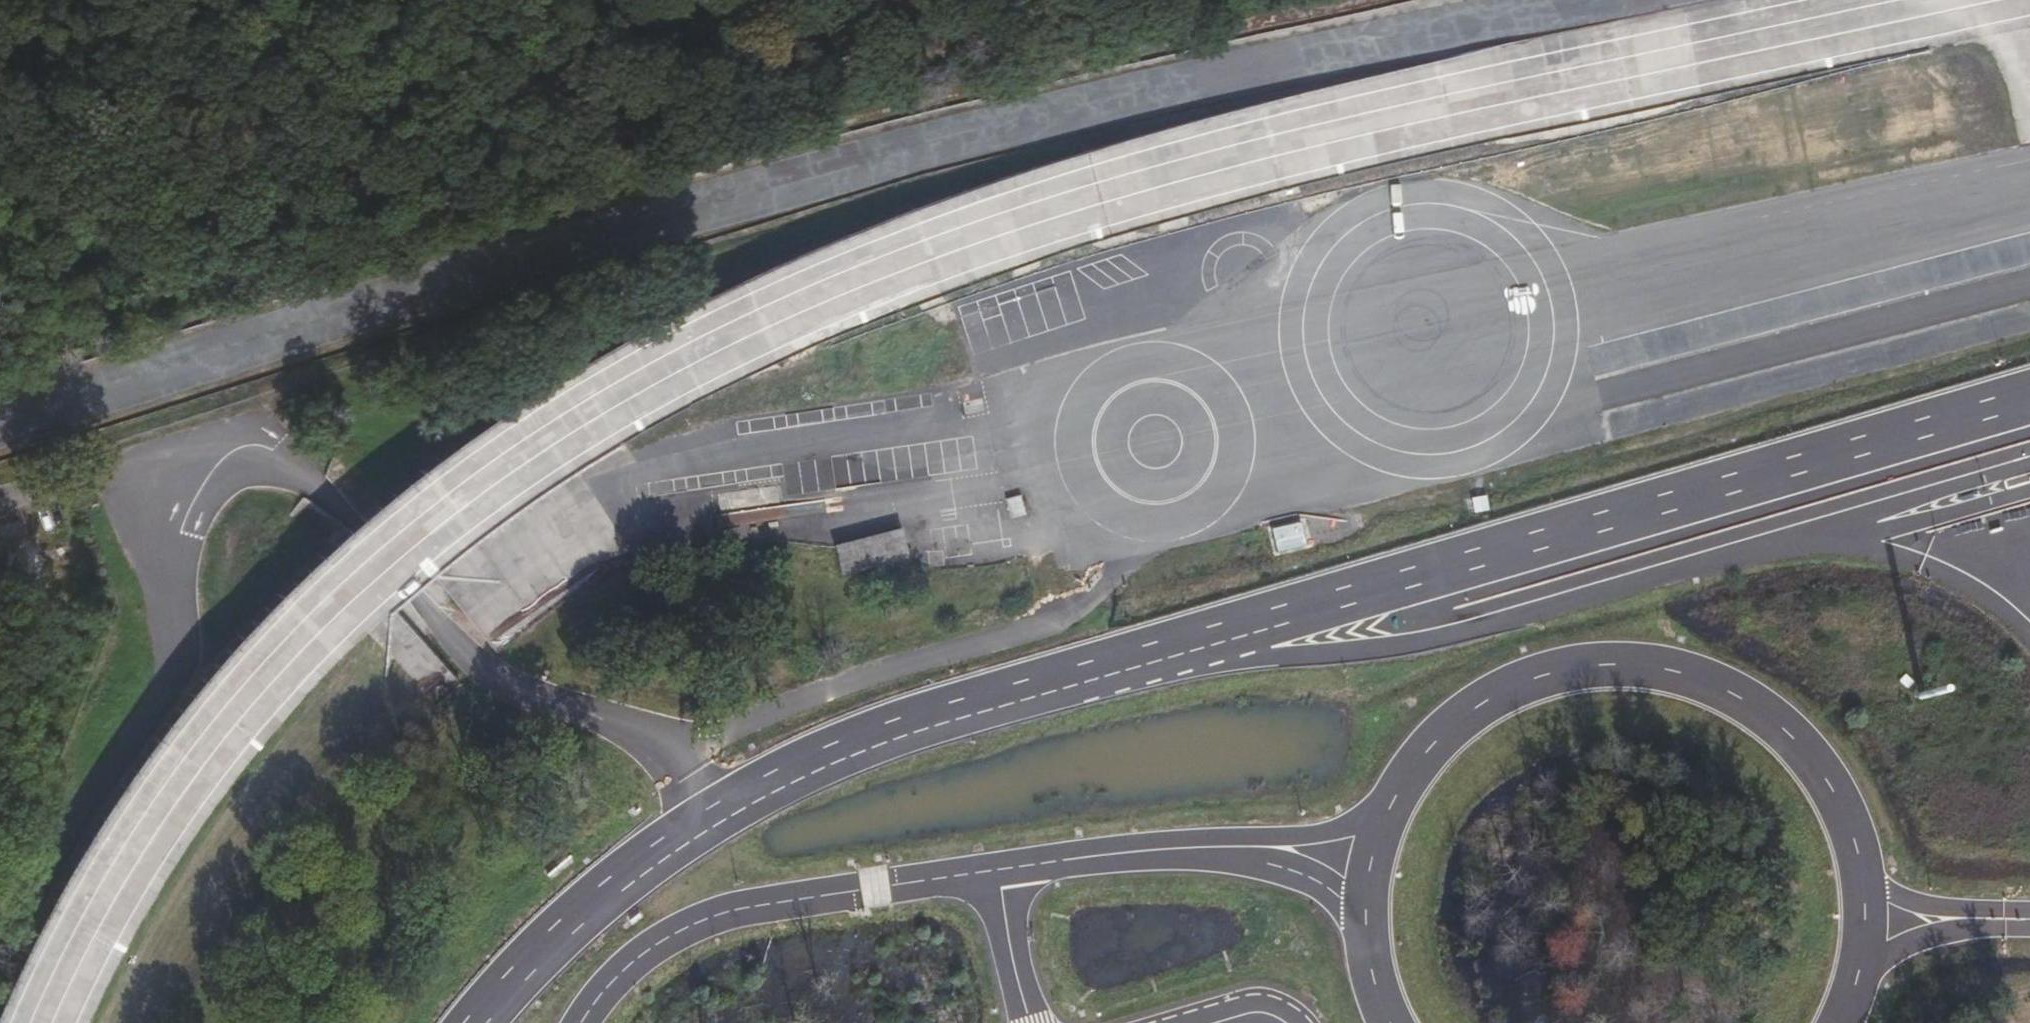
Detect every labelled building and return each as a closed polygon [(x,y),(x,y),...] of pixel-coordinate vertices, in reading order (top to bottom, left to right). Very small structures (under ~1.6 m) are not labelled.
[(1484,497),(1471,500),(1475,516),(1488,513),(1484,497)] [(1306,519),(1272,527),(1278,553),(1312,545),(1306,519)] [(834,546),(841,576),(907,559),(900,529),(834,546)]
